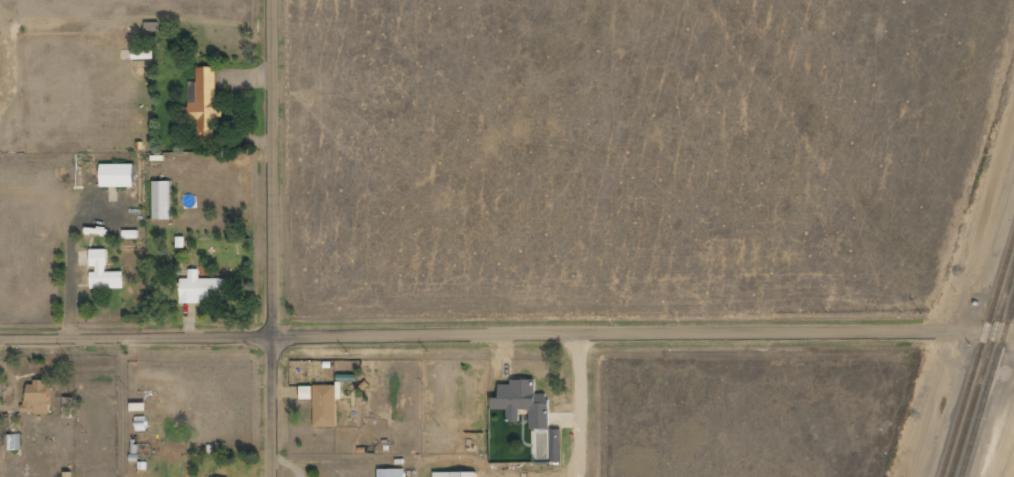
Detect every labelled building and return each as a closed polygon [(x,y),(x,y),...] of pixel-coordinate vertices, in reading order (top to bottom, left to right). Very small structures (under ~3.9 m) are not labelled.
[(146,32),(159,33),(159,22),(147,22),(146,32)] [(217,67),(198,67),(198,83),(191,83),(192,140),(217,140),(217,117),(225,117),(225,99),(218,99),(217,67)] [(103,187),(135,187),(136,164),(103,164),(103,187)] [(172,181),(154,181),(153,219),(171,219),(172,181)] [(92,269),(93,289),(126,288),(125,271),(109,272),(109,249),(92,249),(93,269),(92,269)] [(230,279),(200,278),(200,269),(190,269),(189,279),(182,278),(182,302),(229,303),(230,279)] [(551,428),(551,393),(537,393),(537,379),(513,379),(513,384),(501,384),(501,397),(494,397),(494,409),(509,409),(509,421),(521,421),(521,409),(532,409),(532,428),(551,428)] [(51,381),(30,381),(30,401),(24,402),(24,414),(52,413),(51,381)] [(338,426),(338,385),(302,385),(302,399),(315,399),(316,427),(338,426)] [(10,434),(10,450),(23,450),(23,434),(10,434)] [(380,468),(380,476),(406,476),(406,469),(380,468)]
